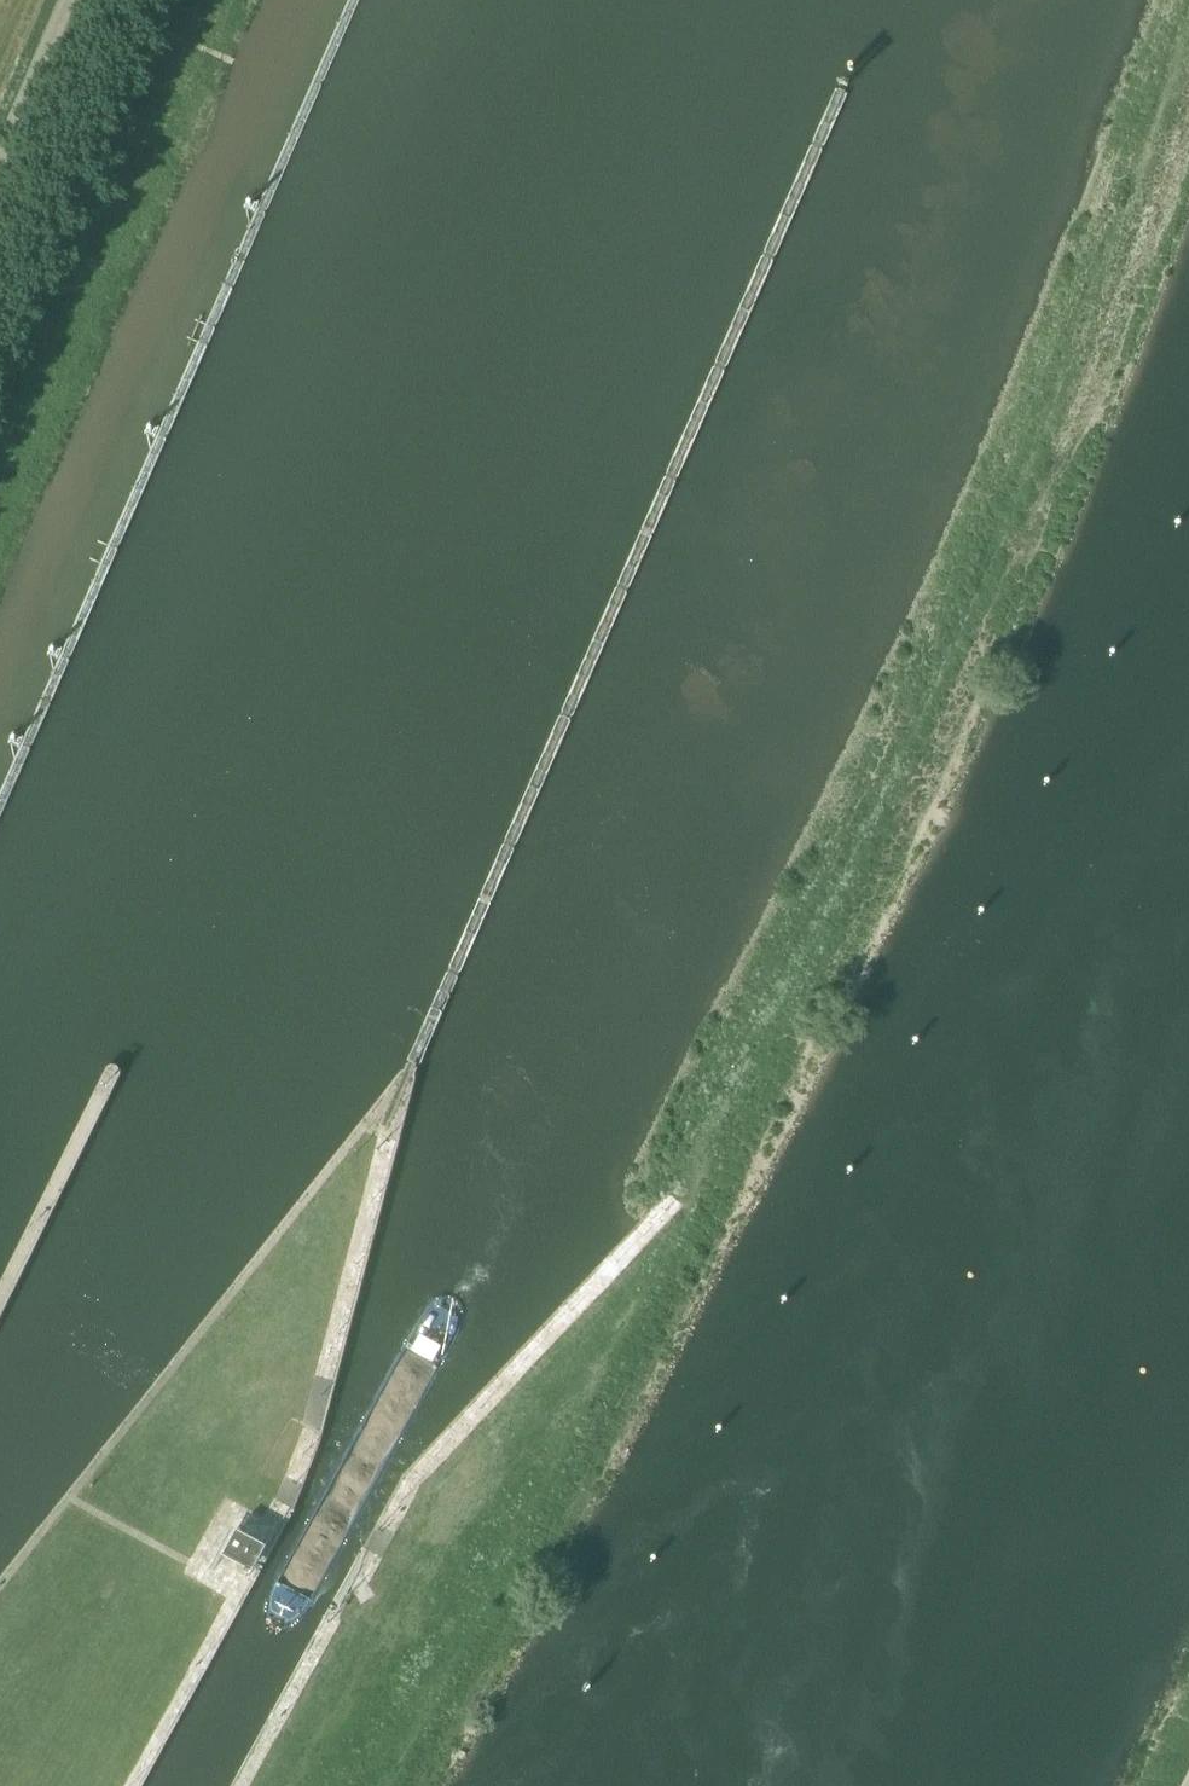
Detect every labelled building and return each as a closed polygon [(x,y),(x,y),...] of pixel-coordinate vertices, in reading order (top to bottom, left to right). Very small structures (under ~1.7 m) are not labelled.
[(253,1572),(267,1546),(237,1529),(223,1556),(253,1572)]
